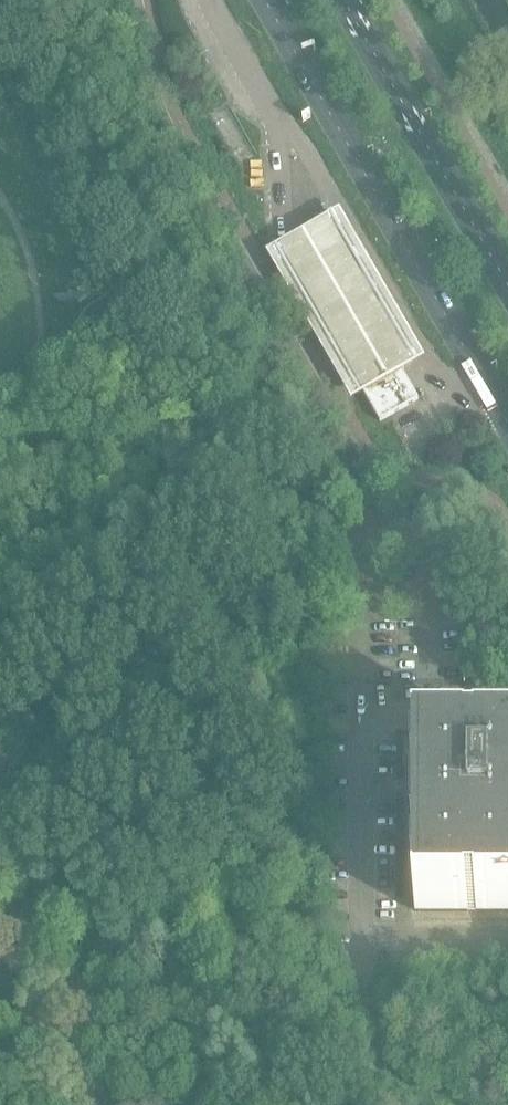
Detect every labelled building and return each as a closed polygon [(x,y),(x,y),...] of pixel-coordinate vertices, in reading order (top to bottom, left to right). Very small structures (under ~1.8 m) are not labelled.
[(343,212),(268,254),(353,402),(429,360),(343,212)] [(419,399),(401,369),(402,368),(400,366),(399,366),(394,357),(353,362),(352,361),(350,362),(350,363),(347,365),(380,422),(419,399)] [(477,750),(477,751),(468,751),(468,750),(416,750),(416,751),(418,751),(418,769),(417,769),(417,770),(418,770),(418,790),(417,790),(417,791),(418,791),(418,809),(417,809),(417,810),(418,810),(418,830),(417,830),(417,831),(418,831),(418,852),(417,852),(417,853),(418,853),(418,871),(417,871),(418,871),(418,892),(417,892),(417,893),(418,893),(418,910),(416,910),(416,912),(468,912),(468,911),(477,911),(477,912),(507,912),(507,750),(477,750)]
